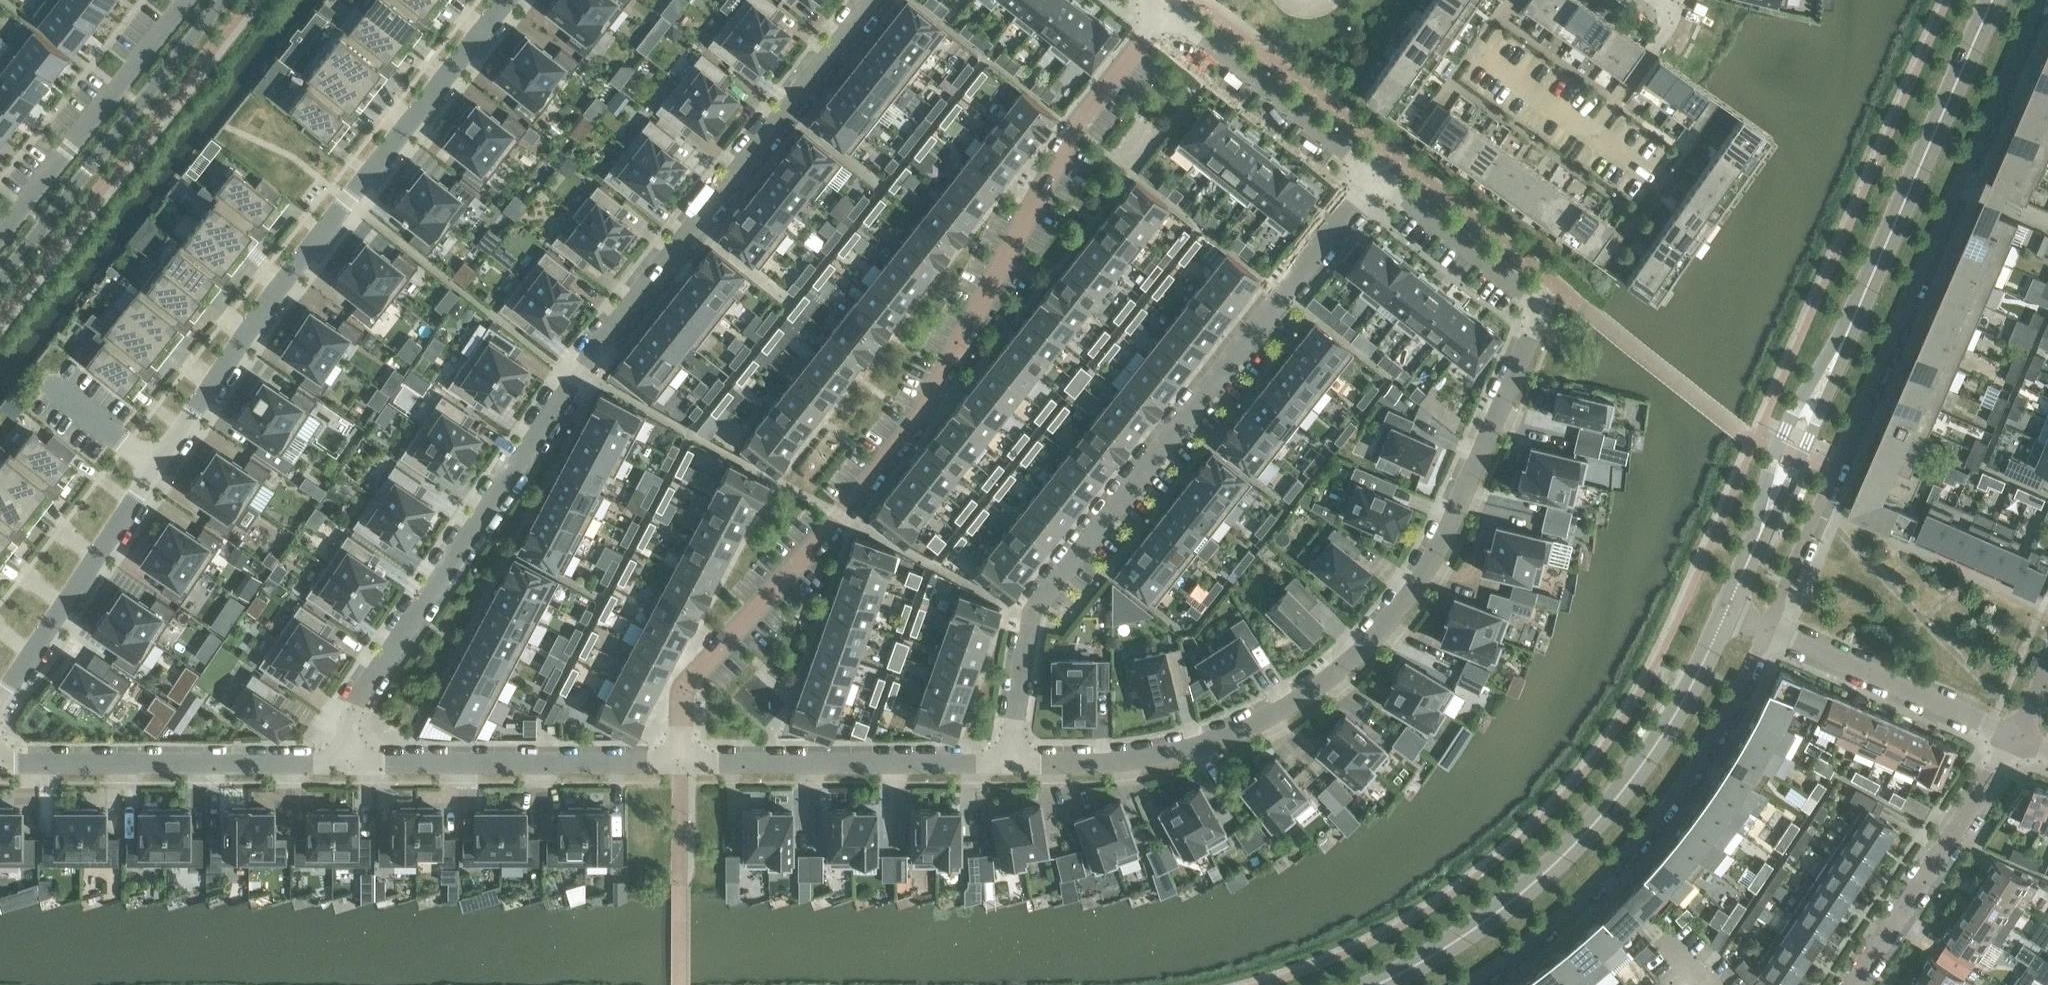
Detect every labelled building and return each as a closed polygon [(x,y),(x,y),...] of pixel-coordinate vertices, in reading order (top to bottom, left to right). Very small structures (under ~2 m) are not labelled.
[(87,32),(89,29),(53,0),(45,0),(32,17),(73,49),(83,36),(84,37),(87,33),(87,32)] [(98,18),(105,9),(93,0),(53,0),(89,29),(92,31),(101,20),(98,18)] [(105,9),(108,12),(116,1),(115,0),(93,0),(105,9)] [(364,13),(399,41),(412,25),(422,32),(427,26),(393,0),(374,0),(364,13)] [(427,26),(432,20),(422,12),(431,0),(393,0),(427,26)] [(574,0),(567,0),(554,17),(579,37),(572,47),(590,61),(598,51),(591,45),(607,27),(574,0)] [(607,27),(622,8),(629,14),(638,3),(634,0),(574,0),(607,27)] [(731,16),(775,50),(784,39),(783,38),(788,31),(776,22),(777,21),(771,16),(779,6),(771,0),(743,0),(731,16)] [(932,10),(939,0),(925,0),(923,2),(932,10)] [(949,8),(939,0),(932,10),(941,17),(949,8)] [(1017,11),(1012,18),(1012,19),(1027,0),(1004,0),(1017,11)] [(1012,19),(1030,33),(1056,0),(1027,0),(1012,19)] [(1030,33),(1031,34),(1036,26),(1053,40),(1047,47),(1047,48),(1082,4),(1076,0),(1056,0),(1030,33)] [(1422,12),(1453,35),(1465,18),(1439,0),(1431,0),(1422,12)] [(1465,18),(1477,2),(1474,0),(1439,0),(1465,18)] [(1523,4),(1522,6),(1539,18),(1551,0),(1526,0),(1523,4)] [(1539,18),(1555,30),(1576,0),(1551,0),(1539,18)] [(1594,10),(1580,0),(1576,0),(1555,30),(1572,41),(1594,10)] [(900,9),(893,19),(931,50),(946,31),(907,1),(905,3),(904,3),(903,4),(904,5),(902,8),(901,7),(900,9)] [(325,2),(319,9),(329,18),(335,11),(325,2)] [(1047,48),(1065,61),(1099,18),(1096,21),(1089,14),(1091,12),(1082,4),(1047,48)] [(677,15),(667,7),(662,14),(672,22),(677,15)] [(317,10),(313,16),(315,18),(312,22),(310,20),(302,29),(299,26),(291,36),(294,39),(287,48),(290,50),(287,54),(284,52),(280,57),(291,66),(328,19),(317,10)] [(1610,22),(1594,10),(1572,41),(1588,53),(1610,22)] [(1453,35),(1422,12),(1410,29),(1442,51),(1453,35)] [(386,58),(399,41),(364,13),(345,36),(391,71),(396,65),(386,58)] [(746,59),(747,59),(759,68),(765,61),(766,61),(775,50),(731,16),(708,45),(733,65),(741,55),(746,59)] [(1066,62),(1072,54),(1090,68),(1118,33),(1099,18),(1065,61),(1066,62)] [(881,34),(879,36),(918,67),(931,50),(893,19),(886,28),(885,28),(884,29),(885,29),(882,33),(881,32),(880,33),(881,34)] [(966,21),(959,31),(968,38),(975,29),(966,21)] [(1605,65),(1627,34),(1610,22),(1588,53),(1605,65)] [(993,42),(975,29),(968,38),(985,52),(993,42)] [(1410,29),(1399,45),(1430,68),(1442,51),(1410,29)] [(10,43),(10,44),(51,77),(61,64),(62,65),(65,61),(64,60),(67,56),(33,30),(18,49),(10,43)] [(1644,46),(1627,34),(1605,65),(1622,77),(1644,46)] [(391,71),(345,36),(327,58),(363,86),(376,70),(386,78),(391,71)] [(868,51),(866,53),(905,84),(918,67),(879,36),(872,45),(872,44),(871,46),(869,50),(868,49),(867,50),(868,51)] [(653,46),(644,39),(637,48),(646,55),(653,46)] [(518,63),(553,92),(568,73),(576,79),(585,68),(566,53),(557,64),(533,44),(533,45),(529,42),(519,53),(524,56),(518,63)] [(51,77),(10,44),(0,56),(0,69),(35,97),(51,77)] [(1430,68),(1399,45),(1387,62),(1418,84),(1430,68)] [(1011,57),(1002,49),(994,59),(1004,66),(1011,57)] [(727,72),(702,52),(678,81),(722,116),(732,105),(731,104),(736,97),(724,87),(725,87),(719,82),(727,72)] [(854,68),(853,70),(891,100),(905,84),(866,53),(859,62),(858,61),(857,63),(858,63),(855,67),(855,66),(853,67),(854,68)] [(1663,59),(1658,56),(1636,87),(1653,99),(1675,68),(1663,59)] [(1004,66),(1013,74),(1020,64),(1011,57),(1004,66)] [(253,89),(264,97),(289,66),(278,58),(253,89)] [(309,81),(355,117),(360,111),(350,103),(363,86),(327,58),(309,81)] [(973,66),(967,61),(959,71),(965,76),(973,66)] [(553,92),(518,63),(516,62),(500,82),(526,102),(518,112),(536,126),(545,116),(537,110),(553,92)] [(1387,62),(1375,78),(1407,100),(1418,84),(1387,62)] [(2046,63),(2043,69),(2042,68),(2036,83),(2037,83),(2037,84),(2047,89),(2047,64),(2046,63)] [(1653,99),(1670,111),(1692,80),(1675,68),(1653,99)] [(35,97),(0,69),(0,101),(20,116),(30,104),(30,105),(34,100),(33,100),(35,97)] [(978,85),(987,73),(982,69),(973,80),(978,85)] [(841,85),(839,87),(878,117),(891,100),(853,70),(845,79),(845,78),(844,80),(842,84),(841,83),(840,84),(841,85)] [(965,76),(959,71),(951,82),(957,86),(965,76)] [(623,82),(614,75),(610,80),(619,87),(623,82)] [(1047,85),(1037,78),(1030,87),(1039,95),(1047,85)] [(1407,100),(1375,78),(1363,95),(1395,117),(1407,100)] [(970,95),(978,85),(973,80),(964,91),(970,95)] [(1687,123),(1688,122),(1709,92),(1692,80),(1670,111),(1687,123)] [(349,124),(355,117),(309,81),(289,106),(325,135),(340,116),(349,124)] [(695,125),(707,134),(713,127),(714,127),(722,116),(678,81),(655,111),(681,131),(689,121),(694,125),(695,125)] [(2047,114),(2047,89),(2037,84),(2034,90),(2033,89),(2027,104),(2028,104),(2028,105),(2047,114)] [(1039,95),(1049,102),(1056,92),(1047,85),(1039,95)] [(826,103),(825,103),(864,134),(878,117),(839,87),(832,96),(831,95),(830,97),(831,97),(828,100),(827,101),(827,102),(826,103)] [(1052,120),(1053,119),(1052,118),(1054,117),(1021,91),(1008,108),(1041,135),(1050,123),(1049,123),(1052,119),(1052,120)] [(1720,99),(1709,92),(1688,122),(1699,129),(1720,99)] [(938,110),(947,100),(941,95),(932,105),(938,110)] [(0,101),(0,133),(4,136),(14,124),(15,124),(18,120),(17,119),(20,116),(0,101)] [(953,117),(962,106),(956,101),(947,112),(953,117)] [(813,119),(813,120),(811,123),(850,153),(864,134),(825,103),(817,114),(814,118),(813,119)] [(1416,133),(1444,152),(1466,121),(1449,109),(1448,111),(1437,103),(1416,133)] [(1208,104),(1174,147),(1193,161),(1226,119),(1208,104)] [(938,110),(932,105),(924,115),(930,120),(938,110)] [(2028,105),(2025,111),(2024,110),(2018,125),(2019,125),(2018,126),(2047,139),(2047,114),(2028,105)] [(593,120),(599,113),(589,106),(583,113),(593,120)] [(1040,135),(1041,135),(1008,108),(995,124),(1027,150),(1028,149),(1029,149),(1030,148),(1029,148),(1040,135)] [(467,126),(465,129),(501,157),(515,139),(523,145),(532,134),(513,119),(504,129),(480,110),(478,113),(475,110),(464,123),(467,126)] [(944,127),(953,117),(947,112),(939,123),(944,127)] [(1741,115),(1729,132),(1761,154),(1773,137),(1741,115)] [(649,118),(626,147),(670,182),(679,171),(679,170),(684,163),(672,153),(667,148),(675,138),(649,118)] [(1193,161),(1211,176),(1244,133),(1235,126),(1233,128),(1225,122),(1227,119),(1226,119),(1193,161)] [(1460,164),(1483,133),(1466,121),(1444,152),(1460,164)] [(1020,159),(1027,150),(995,124),(982,140),(1015,166),(1016,165),(1017,164),(1019,160),(1020,161),(1021,160),(1020,159)] [(2047,161),(2047,139),(2018,126),(2016,131),(2015,131),(2009,146),(2010,146),(2009,147),(2047,163),(2047,161)] [(486,176),(501,157),(465,129),(463,132),(459,129),(449,142),(452,145),(450,148),(474,167),(465,178),(484,193),(493,182),(486,176)] [(912,144),(920,134),(914,129),(906,139),(912,144)] [(796,140),(788,150),(827,182),(842,163),(803,132),(801,135),(800,135),(799,136),(800,137),(797,140),(796,140)] [(1749,171),(1761,154),(1729,132),(1717,148),(1749,171)] [(928,149),(936,138),(931,133),(922,144),(928,149)] [(1251,143),(1254,140),(1244,133),(1211,176),(1228,190),(1260,150),(1251,143)] [(1499,144),(1483,133),(1460,164),(1477,175),(1499,144)] [(912,144),(906,139),(898,149),(904,154),(912,144)] [(1004,181),(1005,180),(1004,179),(1015,166),(982,140),(970,156),(1002,182),(1003,181),(1004,181)] [(919,159),(928,149),(922,144),(914,155),(919,159)] [(1499,144),(1477,175),(1493,187),(1515,156),(1499,144)] [(670,182),(626,147),(603,177),(628,197),(636,187),(642,191),(642,190),(655,200),(661,193),(662,193),(670,182)] [(2000,168),(2038,184),(2047,163),(2009,147),(2007,153),(2006,152),(2000,167),(2001,167),(2000,168)] [(1737,187),(1749,171),(1717,148),(1706,165),(1737,187)] [(827,182),(788,150),(787,151),(788,152),(787,153),(786,153),(785,154),(786,154),(783,158),(782,157),(781,159),(782,159),(775,168),(806,193),(819,176),(827,182)] [(1228,190),(1246,204),(1280,161),(1271,154),(1269,157),(1260,150),(1228,190)] [(884,166),(890,171),(898,161),(892,156),(884,166)] [(991,195),(1002,182),(970,156),(957,172),(989,198),(991,196),(991,197),(992,196),(991,195)] [(1493,187),(1509,199),(1532,167),(1515,156),(1493,187)] [(1247,205),(1253,197),(1269,210),(1264,218),(1298,176),(1297,175),(1295,178),(1287,172),(1289,169),(1280,161),(1246,204),(1247,205)] [(911,170),(905,165),(897,176),(902,181),(911,170)] [(1737,187),(1706,165),(1694,181),(1726,203),(1737,187)] [(1532,167),(1509,199),(1526,210),(1548,179),(1532,167)] [(769,176),(762,185),(793,210),(806,193),(775,168),(773,170),(773,169),(772,171),(770,175),(769,174),(768,175),(769,176)] [(2000,168),(1992,187),(2007,193),(2028,202),(2035,185),(2037,186),(2038,184),(2000,168)] [(274,201),(281,192),(262,177),(255,186),(233,169),(224,181),(214,194),(264,233),(269,227),(260,219),(267,209),(274,201)] [(979,213),(979,212),(979,211),(981,208),(982,209),(983,208),(982,207),(989,198),(957,172),(945,188),(977,214),(978,212),(979,213)] [(413,194),(449,223),(464,204),(471,210),(480,199),(461,184),(453,195),(429,175),(428,176),(425,173),(415,184),(419,188),(413,194)] [(894,192),(902,181),(897,176),(888,187),(894,192)] [(1307,183),(1298,176),(1264,218),(1283,233),(1314,193),(1305,186),(1307,183)] [(1164,179),(1157,188),(1166,195),(1173,185),(1164,179)] [(1526,210),(1542,222),(1564,191),(1548,179),(1526,210)] [(1121,197),(1154,223),(1168,207),(1135,181),(1134,183),(1133,182),(1132,183),(1133,184),(1130,187),(1121,197)] [(1694,181),(1683,197),(1714,220),(1726,203),(1694,181)] [(598,184),(574,213),(618,248),(627,236),(632,229),(620,219),(620,218),(615,214),(623,204),(598,184)] [(755,193),(748,202),(787,232),(780,226),(793,210),(762,185),(760,187),(759,186),(758,188),(759,188),(756,192),(756,191),(755,192),(755,193)] [(1183,193),(1173,185),(1166,195),(1175,202),(1183,193)] [(2003,203),(2007,193),(1992,187),(1988,196),(1975,225),(2013,242),(2013,241),(2012,240),(2019,222),(1998,213),(2003,203)] [(969,223),(977,214),(945,188),(932,204),(965,230),(966,229),(965,229),(965,228),(966,229),(967,228),(966,227),(969,224),(969,225),(970,224),(969,223)] [(1564,191),(1542,222),(1559,234),(1581,202),(1564,191)] [(449,223),(413,194),(412,193),(396,213),(421,233),(414,243),(432,258),(440,247),(433,242),(449,223)] [(863,193),(855,203),(861,208),(869,198),(863,193)] [(264,233),(214,194),(217,197),(199,220),(236,249),(249,232),(259,239),(264,233)] [(1141,240),(1154,223),(1121,197),(1120,198),(1121,199),(1120,200),(1120,199),(1119,200),(1120,201),(1117,204),(1116,203),(1116,204),(1116,205),(1109,215),(1141,240)] [(1714,220),(1683,197),(1671,214),(1702,236),(1714,220)] [(877,213),(886,202),(880,198),(871,209),(877,213)] [(735,218),(734,218),(773,249),(787,232),(748,202),(747,204),(746,203),(745,205),(746,205),(743,208),(742,208),(741,209),(742,210),(735,218)] [(1559,234),(1575,245),(1597,214),(1581,202),(1559,234)] [(853,218),(861,208),(855,203),(847,213),(853,218)] [(932,204),(919,220),(951,246),(952,246),(953,245),(952,245),(955,241),(956,242),(965,230),(932,204)] [(1200,207),(1193,216),(1201,223),(1209,214),(1200,207)] [(868,224),(877,213),(871,209),(863,219),(868,224)] [(1219,221),(1209,214),(1201,223),(1211,231),(1219,221)] [(1597,214),(1575,245),(1592,257),(1613,228),(1614,226),(1597,214)] [(1671,214),(1659,230),(1691,252),(1702,236),(1671,214)] [(1128,257),(1141,240),(1109,215),(1107,217),(1106,216),(1106,217),(1106,218),(1104,221),(1103,220),(1102,221),(1103,222),(1095,232),(1128,257)] [(759,268),(773,249),(734,218),(726,229),(723,233),(722,234),(722,235),(720,237),(759,268)] [(560,231),(551,242),(576,262),(584,252),(590,257),(590,256),(603,266),(608,258),(609,259),(618,248),(582,219),(568,236),(560,231)] [(236,249),(199,220),(181,244),(226,280),(231,274),(222,266),(236,249)] [(950,247),(951,246),(919,220),(906,236),(939,263),(948,252),(947,252),(949,248),(950,249),(951,248),(950,247)] [(2004,263),(2013,242),(1975,225),(1975,226),(1974,226),(1968,240),(1968,241),(1966,246),(2004,263)] [(834,242),(842,232),(836,227),(828,237),(834,242)] [(488,228),(477,243),(489,252),(500,238),(488,228)] [(1623,235),(1613,228),(1592,257),(1603,265),(1623,235)] [(852,245),(860,234),(855,229),(846,241),(852,245)] [(1175,240),(1180,244),(1189,233),(1183,229),(1175,240)] [(1691,252),(1659,230),(1648,247),(1679,269),(1691,252)] [(1114,274),(1128,257),(1095,232),(1094,234),(1093,233),(1092,234),(1093,235),(1090,238),(1090,237),(1089,238),(1089,239),(1082,249),(1114,274)] [(139,249),(145,241),(135,233),(129,240),(139,249)] [(2047,246),(2047,235),(2045,234),(2037,252),(2044,255),(2047,246)] [(1245,242),(1236,235),(1228,244),(1237,251),(1245,242)] [(938,264),(939,263),(906,236),(894,252),(926,278),(933,269),(934,270),(934,269),(934,268),(936,265),(937,266),(938,265),(937,264),(938,263),(938,264)] [(826,252),(834,242),(828,237),(820,247),(826,252)] [(1192,253),(1201,243),(1195,238),(1187,249),(1192,253)] [(1358,292),(1359,293),(1392,250),(1383,243),(1381,246),(1372,238),(1346,271),(1364,285),(1358,292)] [(349,260),(394,296),(418,266),(399,251),(391,261),(388,259),(388,258),(387,258),(386,258),(383,255),(382,254),(363,240),(353,253),(356,255),(351,261),(350,260),(349,260)] [(1172,255),(1180,244),(1175,240),(1166,251),(1172,255)] [(843,256),(852,245),(846,241),(837,251),(843,256)] [(1237,251),(1247,259),(1254,250),(1245,242),(1237,251)] [(504,247),(499,243),(492,252),(497,256),(504,247)] [(159,263),(158,264),(199,296),(212,279),(216,282),(222,286),(226,280),(181,244),(163,266),(159,263)] [(1957,267),(1995,284),(2004,263),(1966,246),(1966,247),(1965,247),(1958,261),(1959,262),(1957,267)] [(1648,247),(1636,263),(1667,285),(1679,269),(1648,247)] [(743,272),(712,248),(710,251),(709,250),(708,251),(708,252),(705,256),(705,255),(696,266),(736,297),(736,296),(729,290),(743,272)] [(1101,291),(1114,274),(1082,249),(1080,250),(1079,251),(1080,251),(1077,255),(1076,254),(1075,255),(1076,256),(1068,266),(1101,291)] [(1187,249),(1178,260),(1183,264),(1192,253),(1187,249)] [(570,270),(545,250),(522,279),(566,314),(575,302),(580,295),(568,285),(568,284),(563,280),(570,270)] [(1399,260),(1402,258),(1392,250),(1359,293),(1376,307),(1408,267),(1399,260)] [(894,252),(881,268),(913,294),(924,281),(924,282),(925,281),(924,280),(926,278),(894,252)] [(1226,253),(1212,270),(1245,295),(1255,282),(1256,282),(1257,281),(1256,281),(1258,278),(1226,253)] [(394,296),(349,260),(347,263),(346,263),(336,276),(337,276),(334,280),(351,293),(350,294),(352,295),(352,294),(355,297),(356,298),(360,301),(352,311),(370,325),(394,296)] [(807,276),(815,266),(809,261),(801,271),(807,276)] [(826,277),(835,266),(829,261),(821,272),(826,277)] [(1153,278),(1162,267),(1157,263),(1148,274),(1153,278)] [(1624,280),(1655,302),(1667,285),(1636,263),(1624,280)] [(140,288),(189,327),(194,321),(185,313),(199,296),(158,264),(140,288)] [(691,274),(684,283),(722,314),(736,297),(696,266),(696,267),(695,268),(694,269),(694,270),(692,273),(691,273),(690,274),(691,274)] [(1062,272),(1063,273),(1055,282),(1088,307),(1101,291),(1068,266),(1067,267),(1066,267),(1065,268),(1066,268),(1063,272),(1063,271),(1062,272)] [(1394,321),(1428,279),(1419,271),(1417,274),(1408,267),(1376,307),(1377,308),(1383,300),(1400,313),(1394,321)] [(1985,305),(1995,284),(1957,267),(1956,268),(1949,282),(1950,283),(1948,288),(1985,305)] [(903,308),(913,294),(881,268),(869,284),(901,310),(902,309),(903,309),(903,308)] [(1212,270),(1199,287),(1231,312),(1240,301),(1241,302),(1242,301),(1241,300),(1244,297),(1244,298),(1245,297),(1244,296),(1245,295),(1212,270)] [(799,286),(807,276),(801,271),(793,281),(799,286)] [(818,288),(826,277),(821,272),(812,283),(818,288)] [(1165,287),(1174,276),(1168,272),(1160,283),(1165,287)] [(1148,274),(1139,285),(1145,289),(1153,278),(1148,274)] [(566,314),(522,279),(499,308),(524,328),(532,318),(538,323),(538,322),(551,332),(557,324),(557,325),(566,314)] [(1437,286),(1428,279),(1394,321),(1412,335),(1444,295),(1435,289),(1437,286)] [(1075,324),(1088,307),(1055,282),(1054,283),(1053,283),(1053,284),(1051,288),(1050,287),(1042,297),(1075,324)] [(677,291),(670,300),(709,331),(722,314),(684,283),(682,285),(681,285),(680,286),(681,287),(678,290),(678,289),(677,291)] [(1160,283),(1151,294),(1157,298),(1165,287),(1160,283)] [(869,284),(856,300),(889,326),(889,325),(889,324),(890,325),(891,324),(890,323),(901,310),(869,284)] [(449,287),(444,294),(453,301),(458,294),(449,287)] [(1231,313),(1231,312),(1199,287),(1186,304),(1218,329),(1227,318),(1228,319),(1228,318),(1228,317),(1230,314),(1231,314),(1232,313),(1231,313)] [(140,288),(121,311),(161,343),(175,326),(184,333),(189,327),(140,288)] [(1938,310),(1976,326),(1985,305),(1948,288),(1947,289),(1946,289),(1940,303),(1941,304),(1938,310)] [(801,309),(809,298),(804,294),(795,305),(801,309)] [(1452,302),(1444,295),(1412,335),(1431,349),(1436,342),(1464,307),(1455,300),(1452,302)] [(1062,341),(1075,324),(1042,297),(1042,298),(1042,299),(1041,300),(1041,299),(1040,300),(1040,301),(1038,304),(1037,303),(1036,304),(1037,305),(1029,315),(1062,341)] [(1127,312),(1135,301),(1130,297),(1121,307),(1127,312)] [(664,308),(657,317),(695,348),(709,331),(670,300),(668,302),(667,303),(667,304),(665,307),(664,306),(663,308),(664,308)] [(880,338),(889,326),(856,300),(843,316),(876,342),(876,341),(877,342),(877,341),(877,340),(879,337),(880,338)] [(1186,304),(1172,320),(1205,346),(1213,335),(1214,336),(1215,335),(1214,334),(1217,331),(1217,332),(1218,331),(1217,330),(1218,329),(1186,304)] [(792,320),(801,309),(795,305),(787,315),(792,320)] [(1147,310),(1141,306),(1133,317),(1138,321),(1147,310)] [(1127,312),(1121,307),(1112,318),(1118,323),(1127,312)] [(1473,314),(1464,307),(1436,342),(1454,356),(1482,321),(1481,321),(1479,323),(1471,317),(1473,314)] [(769,324),(778,314),(771,309),(763,319),(769,324)] [(94,310),(87,319),(103,332),(110,324),(94,310)] [(1340,317),(1330,310),(1323,319),(1332,326),(1340,317)] [(1932,325),(1929,330),(1967,347),(1976,326),(1938,310),(1937,310),(1931,324),(1932,325)] [(2045,314),(2035,310),(2029,323),(2040,328),(2045,314)] [(161,343),(121,311),(103,335),(152,374),(157,368),(148,360),(161,343)] [(296,332),(334,357),(347,337),(355,343),(363,331),(343,317),(336,328),(333,326),(332,325),(331,325),(328,323),(328,322),(327,321),(327,322),(311,311),(308,315),(304,313),(295,326),(298,329),(296,332)] [(1027,316),(1026,317),(1027,318),(1024,321),(1024,320),(1023,321),(1024,322),(1016,332),(1048,358),(1062,341),(1029,315),(1028,317),(1027,316)] [(863,358),(872,348),(871,347),(874,344),(874,345),(875,344),(875,343),(876,342),(843,316),(831,332),(863,358)] [(650,325),(643,334),(682,365),(682,364),(675,358),(687,343),(695,349),(695,348),(657,317),(655,319),(654,319),(653,320),(654,321),(651,324),(651,323),(650,325)] [(1133,317),(1124,328),(1130,332),(1138,321),(1133,317)] [(1332,326),(1341,334),(1349,324),(1340,317),(1332,326)] [(761,334),(769,324),(763,319),(755,329),(761,334)] [(1172,320),(1159,337),(1191,363),(1200,352),(1201,353),(1201,352),(1201,351),(1203,348),(1204,348),(1205,347),(1204,347),(1205,346),(1172,320)] [(1454,356),(1473,371),(1500,336),(1482,321),(1454,356)] [(1302,338),(1301,339),(1299,342),(1338,372),(1353,354),(1314,323),(1306,334),(1305,333),(1304,334),(1305,335),(1302,338)] [(2034,341),(2040,328),(2029,323),(2023,336),(2034,341)] [(468,356),(514,387),(522,376),(521,375),(527,367),(514,358),(514,357),(508,353),(515,343),(489,325),(468,356)] [(775,341),(784,330),(778,326),(770,337),(775,341)] [(1101,344),(1110,333),(1104,329),(1096,340),(1101,344)] [(1923,346),(1920,351),(1958,368),(1967,347),(1929,330),(1929,331),(1928,331),(1922,345),(1923,346)] [(1358,331),(1350,340),(1359,348),(1367,338),(1358,331)] [(301,381),(321,394),(329,382),(321,377),(334,357),(296,332),(294,335),(291,332),(282,346),(285,349),(282,353),(299,363),(298,364),(300,365),(300,364),(303,367),(305,368),(308,370),(301,381)] [(863,359),(863,358),(831,332),(818,348),(850,374),(857,365),(858,366),(858,365),(858,364),(860,361),(861,362),(862,361),(861,360),(862,359),(863,359)] [(1035,375),(1048,358),(1016,332),(1014,334),(1014,333),(1013,334),(1014,335),(1011,338),(1010,337),(1010,338),(1010,339),(1002,349),(1035,375)] [(400,349),(412,358),(424,343),(411,333),(400,349)] [(637,342),(630,351),(669,382),(682,365),(643,334),(642,336),(641,336),(640,337),(641,337),(638,341),(637,340),(636,342),(637,342)] [(152,374),(103,335),(102,335),(106,338),(87,362),(105,376),(123,391),(131,381),(138,373),(147,380),(152,374)] [(767,352),(775,341),(770,337),(761,348),(767,352)] [(1159,337),(1145,354),(1178,380),(1187,369),(1187,370),(1188,369),(1187,368),(1190,365),(1191,365),(1191,364),(1191,363),(1159,337)] [(1096,340),(1087,351),(1092,355),(1101,344),(1096,340)] [(1111,355),(1120,344),(1114,340),(1106,351),(1111,355)] [(1288,355),(1287,356),(1288,356),(1286,358),(1325,389),(1338,372),(1299,342),(1293,350),(1292,350),(1291,351),(1291,352),(1289,355),(1288,355)] [(743,358),(751,348),(745,343),(737,353),(743,358)] [(848,376),(850,374),(818,348),(805,364),(837,390),(844,381),(845,382),(846,381),(845,380),(848,377),(848,378),(849,377),(848,376)] [(1021,392),(1035,375),(1002,349),(994,359),(994,358),(993,359),(994,360),(991,363),(990,363),(990,364),(989,366),(1021,392)] [(627,354),(625,358),(624,357),(614,369),(654,400),(669,382),(630,351),(628,353),(626,354),(627,354)] [(1111,355),(1106,351),(1097,362),(1103,367),(1111,355)] [(1949,389),(1958,368),(1920,351),(1918,357),(1917,357),(1911,371),(1911,372),(1949,389)] [(1393,359),(1384,352),(1377,361),(1386,369),(1393,359)] [(2027,357),(2016,352),(2011,365),(2021,370),(2027,357)] [(735,368),(743,358),(737,353),(729,363),(735,368)] [(2035,353),(2030,364),(2040,369),(2045,358),(2035,353)] [(1177,381),(1178,380),(1145,354),(1132,372),(1164,397),(1173,386),(1174,387),(1174,386),(1174,385),(1176,382),(1177,383),(1178,382),(1177,381)] [(514,387),(468,356),(447,386),(474,404),(481,394),(487,398),(487,397),(500,406),(505,399),(506,399),(514,387)] [(750,373),(759,362),(753,358),(744,369),(750,373)] [(1275,371),(1274,373),(1273,375),(1311,406),(1325,389),(1286,358),(1279,367),(1278,367),(1277,368),(1278,369),(1275,372),(1275,371)] [(1393,359),(1386,369),(1403,383),(1411,373),(1393,359)] [(383,410),(405,371),(393,364),(370,403),(383,410)] [(836,394),(836,393),(836,392),(837,390),(805,364),(793,380),(825,406),(835,393),(836,394)] [(2030,364),(2025,376),(2035,380),(2040,369),(2030,364)] [(1080,365),(1072,376),(1077,381),(1086,370),(1080,365)] [(2016,383),(2021,370),(2011,365),(2005,378),(2016,383)] [(1008,408),(1021,392),(989,366),(981,376),(980,375),(980,376),(980,377),(978,380),(977,379),(976,380),(977,381),(976,383),(1008,408)] [(741,384),(750,373),(744,369),(736,380),(741,384)] [(1092,374),(1086,370),(1077,381),(1083,385),(1092,374)] [(1132,372),(1119,387),(1152,414),(1161,403),(1160,402),(1163,399),(1163,400),(1164,399),(1164,398),(1164,397),(1132,372)] [(1940,410),(1949,389),(1911,372),(1909,378),(1908,378),(1901,392),(1902,392),(1902,393),(1940,410)] [(1261,388),(1260,390),(1261,390),(1259,392),(1298,423),(1311,406),(1273,375),(1266,384),(1265,384),(1264,385),(1265,386),(1262,389),(1261,388)] [(1069,392),(1077,381),(1072,376),(1063,387),(1069,392)] [(718,377),(710,387),(716,392),(724,382),(718,377)] [(248,400),(295,432),(316,400),(297,387),(293,393),(289,398),(286,396),(286,395),(285,394),(285,395),(281,392),(282,392),(280,391),(260,378),(251,392),(254,394),(250,401),(248,399),(248,400)] [(823,408),(825,406),(793,380),(780,396),(812,422),(819,413),(820,414),(820,413),(820,412),(822,409),(823,410),(824,409),(823,408)] [(1074,396),(1083,385),(1077,381),(1069,392),(1074,396)] [(995,425),(1008,408),(976,383),(968,393),(967,392),(966,393),(967,394),(964,397),(964,396),(963,397),(964,398),(963,399),(962,399),(961,399),(995,425)] [(1370,397),(1378,387),(1372,383),(1364,393),(1370,397)] [(1425,393),(1416,385),(1409,395),(1418,402),(1425,393)] [(708,402),(716,392),(710,387),(702,397),(708,402)] [(1119,387),(1107,403),(1139,429),(1146,420),(1147,421),(1147,420),(1147,419),(1149,416),(1150,417),(1151,416),(1150,415),(1151,415),(1152,414),(1119,387)] [(1557,389),(1552,413),(1608,427),(1613,403),(1586,396),(1587,391),(1570,387),(1569,392),(1557,389)] [(733,394),(728,390),(719,401),(724,405),(733,394)] [(1427,391),(1425,393),(1418,402),(1440,419),(1449,408),(1427,391)] [(1248,405),(1247,407),(1248,407),(1246,409),(1285,440),(1298,423),(1259,392),(1252,401),(1251,402),(1251,403),(1249,406),(1248,405)] [(592,412),(591,414),(634,437),(645,416),(601,393),(594,406),(595,406),(593,410),(592,410),(591,411),(592,412)] [(1364,393),(1356,403),(1362,407),(1370,397),(1364,393)] [(1893,414),(1931,431),(1940,410),(1902,393),(1899,399),(1892,413),(1893,413),(1893,414)] [(2018,393),(2013,404),(2023,409),(2028,397),(2018,393)] [(442,394),(421,425),(467,457),(475,445),(474,445),(480,437),(466,428),(467,427),(461,423),(468,412),(442,394)] [(2009,398),(1998,394),(1993,407),(2003,411),(2009,398)] [(780,396),(767,412),(800,438),(806,429),(807,430),(808,429),(807,428),(810,425),(810,426),(811,425),(810,424),(812,422),(780,396)] [(1056,401),(1051,397),(1042,408),(1048,412),(1056,401)] [(982,442),(995,425),(961,399),(953,409),(954,410),(952,412),(951,413),(949,416),(982,442)] [(295,432),(248,400),(246,403),(245,403),(236,417),(237,417),(234,421),(252,433),(251,433),(253,434),(257,436),(256,437),(258,438),(258,437),(261,440),(254,450),(274,464),(295,432)] [(390,400),(377,416),(386,423),(398,407),(390,400)] [(716,416),(724,405),(719,401),(710,412),(716,416)] [(1129,443),(1128,443),(1139,429),(1107,403),(1094,419),(1127,446),(1128,445),(1127,444),(1128,444),(1129,443)] [(694,419),(703,409),(697,404),(688,414),(694,419)] [(1055,415),(1061,419),(1070,409),(1064,404),(1055,415)] [(2008,415),(2018,420),(2023,409),(2013,404),(2008,415)] [(1997,424),(2003,411),(1993,407),(1987,420),(1997,424)] [(1042,408),(1033,418),(1039,423),(1048,412),(1042,408)] [(1408,432),(1413,419),(1388,408),(1382,421),(1391,425),(1380,450),(1424,470),(1435,444),(1408,432)] [(1235,422),(1233,424),(1234,424),(1233,426),(1232,425),(1232,426),(1271,457),(1285,440),(1246,409),(1239,418),(1238,418),(1237,419),(1238,420),(1235,423),(1235,422)] [(798,440),(800,438),(767,412),(755,428),(788,454),(787,453),(797,441),(798,441),(799,440),(798,440)] [(582,431),(580,433),(624,456),(625,455),(616,451),(625,433),(634,438),(634,437),(591,414),(585,424),(584,424),(584,425),(583,429),(582,429),(581,430),(582,431)] [(1913,472),(1931,431),(1893,414),(1890,420),(1889,420),(1883,434),(1884,434),(1881,441),(1880,441),(1874,455),(1875,455),(1868,472),(1867,472),(1860,486),(1861,487),(1851,509),(1911,535),(1920,515),(1908,510),(1923,476),(1913,472)] [(1052,430),(1061,419),(1055,415),(1047,426),(1052,430)] [(969,458),(982,442),(949,416),(942,425),(942,424),(941,425),(942,426),(939,429),(938,428),(938,429),(938,430),(937,432),(969,458)] [(1094,419),(1081,435),(1114,461),(1115,461),(1116,460),(1115,460),(1118,456),(1118,457),(1127,446),(1094,419)] [(1348,435),(1356,425),(1350,420),(1342,430),(1348,435)] [(459,469),(467,457),(421,425),(400,456),(426,474),(434,464),(440,468),(440,467),(453,476),(458,469),(459,469)] [(1220,442),(1218,445),(1256,475),(1271,457),(1232,426),(1223,436),(1224,437),(1221,441),(1220,440),(1219,442),(1220,442)] [(1602,434),(1602,432),(1579,426),(1577,438),(1600,443),(1602,434)] [(755,428),(741,445),(774,472),(775,470),(776,470),(777,469),(776,469),(779,465),(779,466),(780,465),(780,464),(788,454),(755,428)] [(54,429),(47,437),(70,456),(77,449),(54,429)] [(1340,445),(1348,435),(1342,430),(1334,440),(1340,445)] [(68,460),(32,431),(14,455),(10,452),(9,453),(59,492),(64,486),(54,478),(68,460)] [(1021,446),(1029,435),(1024,431),(1015,442),(1021,446)] [(956,475),(969,458),(937,432),(929,442),(928,441),(927,442),(928,443),(925,446),(924,447),(925,447),(923,449),(956,475)] [(572,450),(570,452),(614,475),(624,456),(580,433),(575,443),(574,443),(574,444),(574,445),(572,448),(571,449),(572,450)] [(1602,434),(1600,443),(1613,446),(1615,437),(1602,434)] [(1081,435),(1068,452),(1100,478),(1101,478),(1102,477),(1104,473),(1105,474),(1106,473),(1105,472),(1114,461),(1081,435)] [(2047,443),(2047,442),(2036,437),(2026,460),(2021,458),(2018,465),(2013,476),(2037,486),(2044,469),(2047,471),(2047,443)] [(1034,454),(1043,443),(1037,438),(1028,449),(1034,454)] [(1577,438),(1574,449),(1597,455),(1600,443),(1577,438)] [(1989,443),(1979,439),(1973,451),(1984,456),(1989,443)] [(1015,442),(1006,452),(1012,457),(1021,446),(1015,442)] [(673,458),(679,446),(672,443),(666,454),(673,458)] [(1587,459),(1531,446),(1526,468),(1522,467),(1522,468),(1582,482),(1587,459)] [(202,469),(201,470),(248,502),(269,470),(250,457),(243,468),(239,465),(240,465),(238,464),(234,462),(235,462),(233,461),(213,448),(204,462),(207,464),(203,470),(202,469)] [(687,464),(694,452),(687,448),(681,461),(687,464)] [(942,492),(956,475),(923,449),(916,459),(915,458),(914,459),(915,460),(912,463),(912,462),(911,463),(911,464),(910,466),(942,492)] [(1028,449),(1020,460),(1025,465),(1034,454),(1028,449)] [(1316,465),(1324,455),(1318,450),(1310,460),(1316,465)] [(1978,468),(1984,456),(1973,451),(1968,464),(1978,468)] [(562,469),(560,471),(595,490),(605,471),(614,476),(614,475),(570,452),(565,462),(564,462),(564,463),(564,464),(562,467),(561,468),(562,469)] [(1092,490),(1092,489),(1100,478),(1068,452),(1054,469),(1087,495),(1087,494),(1088,495),(1089,494),(1088,493),(1091,490),(1091,491),(1092,490)] [(1236,501),(1251,482),(1212,452),(1210,455),(1209,454),(1208,456),(1209,456),(1206,460),(1205,460),(1197,470),(1236,501)] [(59,492),(9,453),(0,464),(0,482),(31,507),(44,491),(54,498),(59,492)] [(666,454),(660,465),(667,469),(673,458),(666,454)] [(1308,475),(1316,465),(1310,460),(1302,470),(1308,475)] [(681,461),(674,473),(681,476),(687,464),(681,461)] [(766,483),(767,482),(730,462),(720,480),(758,500),(763,489),(764,490),(765,489),(764,488),(766,485),(767,485),(767,484),(766,483)] [(2013,476),(2018,465),(2010,462),(2005,473),(2013,476)] [(995,478),(1004,467),(998,463),(989,474),(995,478)] [(394,464),(374,495),(420,527),(428,515),(427,514),(432,506),(419,497),(420,497),(414,493),(421,482),(394,464)] [(1959,468),(1950,464),(1944,478),(1953,482),(1959,468)] [(929,509),(942,492),(910,466),(902,476),(901,475),(900,476),(901,477),(899,480),(898,480),(897,481),(898,481),(896,483),(929,509)] [(1383,493),(1378,491),(1384,478),(1355,466),(1344,491),(1353,495),(1345,514),(1349,516),(1348,519),(1362,526),(1364,522),(1373,526),(1371,529),(1379,532),(1380,529),(1391,534),(1397,521),(1400,522),(1407,506),(1390,498),(1382,495),(1383,493)] [(1522,468),(1517,491),(1573,504),(1578,482),(1581,483),(1582,482),(1522,468)] [(1054,469),(1041,486),(1073,512),(1074,511),(1075,512),(1076,511),(1075,510),(1077,507),(1078,508),(1079,507),(1078,506),(1087,495),(1054,469)] [(235,522),(248,502),(201,470),(199,473),(198,472),(189,486),(190,487),(187,491),(205,503),(206,504),(210,506),(210,507),(211,507),(214,509),(207,520),(227,533),(235,522)] [(1191,477),(1190,478),(1191,479),(1184,488),(1223,518),(1236,501),(1197,470),(1196,471),(1197,471),(1196,473),(1195,472),(1194,473),(1195,474),(1192,477),(1191,477)] [(551,488),(550,490),(594,513),(586,508),(595,490),(560,471),(555,481),(554,481),(553,482),(554,483),(552,486),(551,486),(551,488)] [(1987,489),(1989,484),(1993,475),(1983,471),(1977,485),(1987,489)] [(1007,488),(1016,477),(1010,472),(1001,483),(1007,488)] [(989,474),(981,485),(986,489),(995,478),(989,474)] [(2006,481),(1993,475),(1989,484),(2002,490),(2006,481)] [(304,477),(299,485),(319,498),(325,490),(304,477)] [(1297,478),(1289,487),(1295,492),(1303,482),(1297,478)] [(756,502),(758,500),(720,480),(711,498),(747,518),(748,516),(749,517),(749,515),(751,511),(751,512),(752,511),(751,510),(756,502)] [(653,496),(659,484),(652,481),(646,492),(653,496)] [(0,482),(0,519),(23,537),(28,531),(18,523),(31,507),(0,482)] [(915,526),(929,509),(896,483),(888,493),(888,492),(887,493),(888,494),(885,497),(884,496),(884,498),(884,499),(883,498),(882,499),(915,526)] [(1001,483),(993,494),(998,499),(1007,488),(1001,483)] [(668,500),(675,488),(668,484),(662,497),(668,500)] [(1041,486),(1028,503),(1060,529),(1061,528),(1061,529),(1062,528),(1062,527),(1064,524),(1065,524),(1066,523),(1065,523),(1073,512),(1041,486)] [(2014,496),(2028,501),(2032,492),(2018,486),(2014,496)] [(1178,494),(1177,495),(1178,496),(1171,504),(1209,535),(1223,518),(1184,488),(1182,490),(1182,489),(1181,490),(1181,491),(1179,494),(1178,494)] [(541,507),(540,509),(584,533),(594,513),(550,490),(545,500),(544,500),(543,501),(544,502),(542,506),(541,505),(541,507)] [(646,492),(640,504),(647,507),(653,496),(646,492)] [(1303,492),(1298,499),(1306,504),(1310,495),(1303,492)] [(2042,507),(2046,498),(2032,492),(2028,501),(2042,507)] [(420,527),(374,495),(353,525),(379,544),(386,533),(392,537),(393,536),(406,545),(411,538),(412,539),(420,527)] [(1935,496),(1916,538),(1937,547),(1956,505),(1935,496)] [(662,497),(655,509),(662,512),(668,500),(662,497)] [(968,512),(977,501),(971,497),(963,508),(968,512)] [(742,528),(747,518),(711,498),(701,516),(738,536),(738,534),(739,535),(740,533),(739,533),(741,529),(742,530),(742,529),(742,528)] [(902,542),(915,526),(882,499),(875,509),(874,508),(873,509),(874,510),(871,513),(870,514),(869,516),(902,542)] [(1313,501),(1310,507),(1331,520),(1336,511),(1313,501)] [(1047,545),(1048,545),(1049,544),(1048,544),(1051,541),(1052,540),(1060,529),(1028,503),(1014,520),(1047,546),(1047,545)] [(1165,511),(1164,512),(1157,521),(1196,552),(1209,535),(1171,504),(1169,507),(1168,506),(1167,507),(1168,508),(1165,511)] [(1547,505),(1545,517),(1568,522),(1570,510),(1547,505)] [(1976,514),(1956,505),(1937,547),(1957,556),(1976,514)] [(980,522),(989,511),(983,506),(975,517),(980,522)] [(963,508),(954,519),(959,523),(968,512),(963,508)] [(530,527),(529,528),(574,552),(584,533),(540,509),(535,519),(534,519),(533,521),(534,521),(532,525),(531,524),(531,526),(530,528),(530,527)] [(1957,556),(1977,565),(1993,529),(1997,520),(1977,511),(1976,514),(1957,556)] [(1268,526),(1276,516),(1270,512),(1262,522),(1268,526)] [(1570,515),(1569,522),(1579,524),(1580,517),(1570,515)] [(730,551),(738,536),(701,516),(692,534),(728,554),(729,552),(730,553),(730,551)] [(975,517),(966,528),(971,533),(980,522),(975,517)] [(1565,533),(1568,522),(1545,517),(1542,528),(1565,533)] [(9,536),(18,543),(23,537),(0,519),(0,547),(9,536)] [(626,530),(633,534),(639,523),(632,519),(626,530)] [(156,541),(202,572),(223,540),(203,527),(196,537),(192,535),(193,535),(191,534),(187,532),(188,531),(186,530),(186,531),(170,520),(167,524),(164,522),(155,536),(158,538),(156,541)] [(649,536),(656,524),(649,520),(643,533),(649,536)] [(1036,561),(1035,561),(1037,557),(1038,558),(1039,557),(1038,556),(1047,546),(1014,520),(1001,537),(1033,563),(1034,562),(1035,562),(1036,561)] [(1151,528),(1150,529),(1151,529),(1144,538),(1183,569),(1196,552),(1157,521),(1156,523),(1155,523),(1154,524),(1154,525),(1152,528),(1151,528)] [(1260,536),(1268,526),(1262,522),(1254,532),(1260,536)] [(1488,547),(1487,547),(1536,559),(1547,561),(1552,539),(1541,536),(1496,525),(1491,547),(1488,547)] [(520,546),(521,546),(519,550),(563,573),(574,552),(529,528),(523,540),(524,540),(521,545),(521,544),(520,546)] [(1354,544),(1334,528),(1326,538),(1330,542),(1312,564),(1351,595),(1362,581),(1359,579),(1367,569),(1346,553),(1354,544)] [(1977,565),(1997,573),(2012,537),(1993,529),(1977,565)] [(627,545),(633,534),(626,530),(620,542),(627,545)] [(941,546),(946,541),(935,532),(931,538),(941,546)] [(643,533),(636,545),(643,548),(649,536),(643,533)] [(347,534),(326,564),(372,596),(381,584),(380,584),(385,576),(372,567),(373,566),(367,562),(374,552),(347,534)] [(723,564),(728,554),(692,534),(682,552),(719,572),(719,570),(720,571),(721,570),(720,569),(722,565),(723,566),(723,565),(723,564)] [(952,545),(958,549),(967,539),(961,534),(952,545)] [(852,545),(848,555),(888,569),(895,550),(855,535),(854,539),(853,538),(853,540),(854,540),(852,544),(851,545),(852,545)] [(1001,537),(987,554),(1021,580),(1020,579),(1021,578),(1022,579),(1022,578),(1022,577),(1024,574),(1025,575),(1026,574),(1025,573),(1033,563),(1001,537)] [(1997,573),(2017,582),(2032,546),(2012,537),(1997,573)] [(931,538),(926,543),(937,552),(941,546),(931,538)] [(1138,544),(1137,546),(1130,555),(1169,586),(1183,569),(1144,538),(1142,540),(1141,540),(1140,541),(1141,542),(1139,545),(1138,544)] [(202,572),(156,541),(154,544),(151,542),(141,555),(145,558),(142,562),(158,573),(159,574),(163,576),(164,577),(168,579),(160,590),(180,603),(202,572)] [(2032,546),(2017,582),(2028,587),(2028,588),(2044,595),(2047,586),(2047,553),(2032,546)] [(248,555),(236,547),(228,559),(240,566),(248,555)] [(1487,547),(1482,571),(1527,581),(1538,584),(1543,562),(1547,562),(1547,561),(1536,559),(1487,547)] [(1246,564),(1254,554),(1248,549),(1240,559),(1246,564)] [(279,558),(269,551),(263,561),(272,567),(279,558)] [(713,582),(719,572),(682,552),(672,570),(710,590),(710,589),(709,589),(710,588),(711,589),(711,588),(710,587),(712,584),(713,584),(714,583),(713,582)] [(1012,591),(1021,580),(987,554),(974,571),(1007,598),(1008,596),(1009,596),(1010,595),(1009,595),(1012,592),(1013,591),(1012,591)] [(882,588),(888,569),(848,555),(848,557),(849,557),(848,558),(847,559),(848,559),(847,563),(846,563),(845,564),(846,564),(843,574),(882,588)] [(1116,574),(1154,604),(1169,586),(1130,555),(1123,565),(1122,565),(1121,566),(1122,566),(1119,570),(1118,569),(1117,570),(1118,571),(1116,574)] [(619,561),(612,557),(606,569),(613,572),(619,561)] [(630,572),(636,560),(630,557),(624,569),(630,572)] [(503,578),(547,602),(559,581),(515,558),(513,561),(512,560),(512,562),(510,567),(509,566),(503,578)] [(1240,559),(1232,569),(1238,574),(1246,564),(1240,559)] [(372,596),(326,564),(306,595),(332,613),(339,603),(345,607),(346,606),(359,615),(364,608),(372,596)] [(606,569),(600,580),(607,584),(613,572),(606,569)] [(624,569),(617,581),(623,585),(630,572),(624,569)] [(919,581),(922,574),(909,569),(906,576),(919,581)] [(703,603),(710,590),(672,570),(663,589),(699,608),(700,607),(701,608),(701,607),(700,606),(702,603),(703,603)] [(241,592),(252,597),(262,577),(252,571),(241,592)] [(842,577),(836,592),(875,606),(882,588),(843,574),(842,576),(841,576),(841,577),(842,577)] [(1301,641),(1321,621),(1303,604),(1313,594),(1294,575),(1283,586),(1286,589),(1267,608),(1301,641)] [(906,576),(904,582),(917,588),(919,581),(906,576)] [(494,598),(537,621),(547,602),(503,578),(503,579),(503,581),(502,580),(501,582),(502,582),(500,586),(499,586),(498,587),(499,588),(494,598)] [(1216,579),(1208,589),(1214,594),(1222,584),(1216,579)] [(934,584),(928,582),(923,595),(930,597),(934,584)] [(1112,582),(1112,622),(1151,613),(1112,582)] [(1513,585),(1510,596),(1533,603),(1536,591),(1513,585)] [(108,609),(107,610),(155,641),(176,610),(156,596),(149,607),(145,605),(146,604),(144,603),(144,604),(141,602),(141,601),(139,600),(139,601),(120,588),(110,601),(114,604),(110,610),(108,609)] [(699,610),(699,608),(663,589),(653,607),(691,627),(697,615),(696,615),(698,611),(699,611),(699,610)] [(1206,604),(1214,594),(1208,589),(1200,599),(1206,604)] [(1536,591),(1533,603),(1556,609),(1558,598),(1536,591)] [(869,624),(875,606),(836,592),(836,594),(835,594),(834,595),(835,595),(834,599),(833,599),(832,600),(833,600),(830,610),(869,624)] [(998,609),(999,606),(959,592),(952,612),(992,626),(996,615),(997,615),(997,614),(996,614),(998,610),(999,609),(998,609)] [(605,605),(611,609),(617,596),(611,593),(605,605)] [(232,596),(213,625),(225,633),(244,604),(232,596)] [(1494,636),(1502,615),(1454,596),(1446,619),(1497,638),(1497,637),(1494,636)] [(1533,603),(1510,596),(1507,607),(1530,614),(1533,603)] [(484,617),(527,640),(537,621),(494,598),(492,600),(491,601),(492,601),(490,605),(489,605),(488,606),(489,607),(484,617)] [(905,602),(900,615),(907,617),(911,604),(905,602)] [(300,603),(279,634),(325,666),(333,654),(333,653),(338,645),(325,636),(326,636),(320,631),(327,621),(300,603)] [(1201,611),(1191,603),(1186,609),(1196,617),(1201,611)] [(598,618),(604,621),(611,609),(605,605),(598,618)] [(586,622),(592,611),(586,607),(580,619),(586,622)] [(690,629),(691,627),(653,607),(644,625),(680,644),(685,635),(686,635),(687,634),(686,633),(688,630),(689,630),(689,629),(689,628),(690,629)] [(919,607),(914,620),(921,622),(925,609),(919,607)] [(155,641),(107,610),(105,612),(95,626),(96,626),(93,630),(111,642),(111,643),(112,644),(112,643),(116,646),(117,647),(117,646),(121,649),(114,659),(134,673),(155,641)] [(827,619),(823,629),(862,642),(869,624),(830,610),(829,612),(828,612),(828,613),(829,613),(827,617),(826,617),(826,618),(827,619)] [(992,626),(952,612),(946,631),(984,644),(990,630),(991,629),(990,628),(991,628),(992,626)] [(902,630),(907,617),(900,615),(895,628),(902,630)] [(473,636),(517,659),(527,640),(484,617),(482,619),(481,620),(482,621),(480,624),(479,624),(478,625),(479,626),(473,636)] [(1230,625),(1237,635),(1198,661),(1205,672),(1204,672),(1206,676),(1207,675),(1217,691),(1234,680),(1232,677),(1256,661),(1245,645),(1256,639),(1242,617),(1230,625)] [(1449,621),(1441,642),(1488,660),(1497,638),(1446,619),(1445,619),(1449,621)] [(916,635),(921,622),(914,620),(909,633),(916,635)] [(680,644),(644,625),(634,643),(671,662),(676,653),(677,653),(677,652),(676,652),(678,648),(679,648),(680,647),(679,647),(680,644)] [(576,641),(582,630),(575,626),(569,638),(576,641)] [(592,629),(585,641),(592,645),(598,632),(592,629)] [(856,662),(862,642),(823,629),(820,639),(819,639),(818,640),(819,640),(818,644),(817,644),(816,645),(817,645),(816,648),(856,662)] [(984,644),(946,631),(939,649),(978,662),(983,648),(984,648),(984,647),(984,644)] [(205,641),(214,647),(220,638),(211,632),(205,641)] [(325,666),(279,634),(258,665),(285,683),(292,672),(298,676),(299,675),(312,684),(316,677),(317,678),(325,666)] [(463,655),(507,678),(517,659),(473,636),(472,638),(471,638),(471,639),(471,640),(469,643),(468,644),(469,645),(463,655)] [(570,653),(576,641),(569,638),(563,649),(570,653)] [(896,639),(891,652),(898,655),(902,641),(896,639)] [(585,657),(592,645),(585,641),(579,654),(585,657)] [(909,644),(902,641),(898,655),(904,657),(909,644)] [(669,665),(671,662),(634,643),(625,661),(661,681),(669,666),(670,666),(670,665),(669,665)] [(849,681),(856,662),(816,648),(813,658),(812,658),(811,659),(812,659),(811,663),(810,663),(810,664),(810,665),(810,667),(849,681)] [(1163,651),(1134,658),(1136,667),(1129,668),(1133,686),(1140,685),(1147,712),(1166,707),(1166,705),(1176,702),(1173,693),(1189,689),(1179,648),(1163,652),(1163,651)] [(978,662),(939,649),(933,667),(972,680),(975,671),(976,671),(976,670),(975,670),(977,666),(978,666),(978,665),(977,665),(978,662)] [(887,666),(893,668),(898,655),(891,652),(887,666)] [(507,678),(463,655),(462,657),(461,657),(460,658),(461,659),(459,662),(458,663),(459,664),(453,674),(497,697),(507,678)] [(904,657),(898,655),(893,668),(900,670),(904,657)] [(70,661),(66,668),(61,675),(64,677),(62,681),(74,689),(72,693),(86,702),(88,699),(109,713),(131,681),(109,666),(102,677),(99,674),(97,673),(97,674),(94,671),(93,670),(92,670),(76,659),(74,663),(70,661)] [(1053,659),(1053,696),(1064,697),(1064,719),(1093,719),(1093,687),(1107,687),(1107,660),(1093,660),(1093,659),(1053,659)] [(1442,710),(1454,690),(1405,660),(1393,680),(1442,710)] [(660,683),(661,681),(625,661),(615,679),(652,699),(659,684),(660,685),(661,684),(660,683)] [(1488,681),(1493,671),(1472,661),(1467,671),(1488,681)] [(556,680),(562,668),(555,665),(549,676),(556,680)] [(187,666),(181,675),(192,683),(198,674),(187,666)] [(572,666),(566,678),(572,682),(579,670),(572,666)] [(804,684),(803,686),(842,700),(849,681),(810,667),(806,677),(805,677),(805,678),(805,679),(804,683),(803,682),(803,683),(804,684)] [(972,680),(933,667),(926,685),(965,699),(969,689),(970,688),(969,688),(970,684),(971,684),(972,683),(971,683),(972,680)] [(1780,670),(1770,690),(1816,710),(1825,690),(1780,670)] [(1467,671),(1462,681),(1483,692),(1488,681),(1467,671)] [(272,701),(280,691),(253,673),(232,704),(249,716),(246,722),(263,735),(267,728),(277,735),(281,730),(288,720),(291,715),(278,706),(278,705),(272,701)] [(453,674),(452,676),(451,676),(450,677),(451,678),(449,682),(448,681),(448,683),(443,693),(487,716),(497,697),(453,674)] [(550,691),(556,680),(549,676),(543,687),(550,691)] [(878,676),(873,689),(880,692),(885,679),(878,676)] [(1190,685),(1193,700),(1211,688),(1203,676),(1190,685)] [(566,694),(572,682),(566,678),(559,691),(566,694)] [(652,699),(615,679),(605,698),(642,718),(643,717),(642,717),(647,707),(648,707),(649,706),(648,706),(650,702),(651,703),(651,702),(650,701),(652,699)] [(895,694),(900,681),(893,679),(888,692),(895,694)] [(1442,711),(1442,710),(1393,680),(1392,681),(1395,683),(1384,702),(1425,727),(1437,708),(1442,711)] [(965,699),(926,685),(920,703),(960,717),(960,716),(959,715),(962,707),(963,707),(963,706),(964,702),(965,702),(965,701),(964,701),(965,699)] [(835,719),(842,700),(803,686),(797,702),(796,701),(796,703),(797,703),(797,704),(796,703),(795,705),(835,719)] [(191,689),(168,723),(178,730),(201,696),(191,689)] [(875,705),(880,692),(873,689),(869,702),(875,705)] [(1759,712),(1757,711),(1757,712),(1801,735),(1802,735),(1782,724),(1792,701),(1816,711),(1816,710),(1770,690),(1769,694),(1766,693),(1766,694),(1768,695),(1759,712)] [(888,692),(884,705),(890,708),(895,694),(888,692)] [(431,714),(437,716),(433,723),(452,733),(456,727),(476,737),(487,716),(443,693),(442,695),(441,695),(440,696),(441,697),(439,700),(438,700),(431,714)] [(1834,740),(1835,741),(1852,702),(1832,693),(1818,723),(1838,732),(1834,740)] [(155,737),(174,708),(153,694),(145,707),(153,712),(142,728),(155,737)] [(540,710),(546,699),(539,695),(533,707),(540,710)] [(642,720),(641,720),(642,718),(605,698),(595,718),(632,738),(638,726),(639,726),(640,725),(639,725),(641,721),(642,721),(642,720)] [(544,720),(552,720),(560,705),(553,702),(544,720)] [(1872,710),(1852,702),(1835,741),(1855,750),(1872,710)] [(913,723),(918,725),(918,732),(938,733),(952,738),(957,725),(958,725),(958,724),(957,723),(959,720),(960,719),(959,718),(960,717),(920,703),(913,723)] [(803,729),(802,735),(821,737),(822,736),(828,738),(835,719),(795,705),(795,706),(794,706),(794,707),(793,711),(792,711),(792,712),(793,712),(789,724),(803,729)] [(1892,719),(1872,710),(1855,750),(1875,758),(1892,719)] [(1747,730),(1747,731),(1790,756),(1801,735),(1757,712),(1756,713),(1759,714),(1749,731),(1747,730)] [(1376,771),(1373,769),(1388,751),(1345,714),(1329,731),(1375,772),(1376,771)] [(523,726),(536,726),(536,718),(523,718),(523,726)] [(866,730),(869,723),(856,719),(853,725),(866,730)] [(1912,728),(1892,719),(1875,758),(1895,767),(1912,728)] [(1437,762),(1438,763),(1447,768),(1458,752),(1472,730),(1471,729),(1461,723),(1436,761),(1437,762)] [(887,727),(878,724),(876,731),(885,734),(887,727)] [(853,725),(851,732),(864,737),(866,730),(853,725)] [(1418,748),(1425,739),(1406,725),(1399,734),(1418,748)] [(536,734),(536,726),(523,726),(523,733),(536,734)] [(1931,735),(1931,736),(1912,728),(1895,767),(1914,776),(1932,736),(1931,735)] [(1360,789),(1375,772),(1329,731),(1329,732),(1331,734),(1316,752),(1360,789)] [(1736,749),(1736,750),(1771,771),(1782,752),(1790,757),(1790,756),(1747,731),(1746,732),(1748,733),(1738,750),(1736,749)] [(1399,734),(1392,744),(1412,757),(1418,748),(1399,734)] [(1955,746),(1932,736),(1914,776),(1915,776),(1916,774),(1939,783),(1939,782),(1940,780),(1948,783),(1959,766),(1948,761),(1954,747),(1955,746)] [(1817,756),(1822,747),(1809,739),(1803,748),(1817,756)] [(1759,790),(1771,771),(1736,750),(1735,750),(1737,752),(1727,769),(1725,767),(1724,768),(1759,790)] [(1818,755),(1811,767),(1820,772),(1827,760),(1818,755)] [(1311,801),(1275,756),(1256,771),(1295,818),(1296,818),(1294,815),(1311,801)] [(1836,765),(1827,760),(1820,772),(1829,777),(1836,765)] [(1850,779),(1862,785),(1870,771),(1858,764),(1850,779)] [(1713,786),(1746,809),(1759,790),(1724,768),(1724,769),(1726,770),(1715,787),(1713,785),(1713,786)] [(1258,774),(1240,789),(1277,833),(1295,818),(1256,771),(1256,772),(1258,774)] [(1870,771),(1862,785),(1874,792),(1882,777),(1870,771)] [(1335,777),(1326,786),(1343,803),(1351,795),(1335,777)] [(1817,780),(1808,793),(1817,799),(1826,786),(1817,780)] [(2047,812),(2047,788),(2036,782),(2032,791),(2023,787),(2008,810),(2042,825),(2047,812)] [(1199,785),(1179,796),(1208,849),(1209,849),(1207,846),(1227,835),(1199,785)] [(1326,786),(1318,794),(1334,811),(1343,803),(1326,786)] [(1734,827),(1746,809),(1713,786),(1712,787),(1714,788),(1703,804),(1701,803),(1700,804),(1734,827)] [(1851,824),(1882,845),(1895,826),(1872,810),(1877,800),(1855,788),(1849,799),(1863,806),(1851,824)] [(1888,799),(1900,806),(1905,797),(1893,790),(1888,799)] [(1808,812),(1817,799),(1808,793),(1800,806),(1808,812)] [(1900,806),(1924,818),(1931,806),(1907,793),(1900,806)] [(1187,861),(1208,849),(1179,796),(1178,797),(1179,800),(1160,811),(1187,861)] [(1119,800),(1097,807),(1117,865),(1118,864),(1113,852),(1135,845),(1119,800)] [(1039,804),(1016,808),(1026,868),(1027,868),(1025,855),(1047,851),(1039,804)] [(1687,821),(1720,845),(1734,827),(1700,804),(1702,806),(1690,822),(1688,820),(1687,821)] [(1820,821),(1828,809),(1821,804),(1813,816),(1820,821)] [(265,806),(248,807),(248,863),(286,863),(286,837),(273,837),(273,810),(265,810),(265,806)] [(454,863),(454,837),(441,837),(441,810),(433,810),(433,806),(417,807),(416,863),(417,863),(417,853),(441,853),(441,863),(454,863)] [(34,863),(34,837),(21,837),(21,811),(13,811),(13,807),(0,807),(0,863),(34,863)] [(211,863),(248,863),(248,807),(232,807),(232,809),(224,809),(224,837),(211,837),(211,863)] [(379,863),(416,863),(417,807),(400,807),(400,809),(392,809),(392,837),(379,837),(379,863)] [(547,837),(547,863),(584,863),(584,807),(568,807),(568,810),(560,811),(560,837),(547,837)] [(584,807),(584,863),(622,863),(622,837),(609,837),(609,809),(601,809),(601,807),(584,807)] [(1094,873),(1117,865),(1097,807),(1096,808),(1097,811),(1076,818),(1094,873)] [(56,837),(43,837),(43,863),(80,863),(80,808),(64,808),(64,811),(56,811),(56,837)] [(80,808),(80,863),(118,863),(118,837),(105,837),(105,811),(97,810),(97,808),(80,808)] [(140,837),(127,837),(127,863),(164,863),(164,808),(148,808),(148,810),(140,810),(140,837)] [(164,808),(164,863),(202,863),(202,837),(189,837),(189,810),(181,810),(181,808),(164,808)] [(333,808),(316,808),(316,810),(308,810),(308,837),(295,837),(295,863),(333,863),(333,808)] [(370,863),(370,837),(357,837),(357,810),(349,810),(349,808),(333,808),(333,863),(370,863)] [(463,863),(500,863),(500,808),(484,808),(484,810),(476,810),(476,837),(463,837),(463,863)] [(525,837),(525,810),(517,810),(517,808),(500,808),(500,863),(538,863),(538,837),(525,837)] [(745,866),(768,866),(768,869),(769,869),(768,808),(745,808),(745,866)] [(769,869),(792,869),(792,811),(769,811),(769,808),(768,808),(769,869)] [(852,808),(828,808),(829,866),(852,866),(852,808)] [(876,811),(853,811),(853,808),(852,808),(852,866),(853,866),(853,860),(876,860),(876,811)] [(936,808),(912,808),(912,865),(935,865),(935,869),(936,869),(936,808)] [(936,869),(960,869),(960,811),(937,811),(937,808),(936,808),(936,869)] [(1002,872),(1026,868),(1016,808),(1015,808),(1016,811),(993,815),(1002,872)] [(1254,817),(1244,824),(1257,843),(1267,837),(1254,817)] [(1782,833),(1790,839),(1799,826),(1791,820),(1782,833)] [(1727,851),(1720,845),(1687,821),(1687,822),(1689,823),(1676,839),(1675,837),(1674,838),(1706,863),(1713,869),(1727,851)] [(1244,824),(1234,830),(1248,850),(1257,843),(1244,824)] [(1870,863),(1882,845),(1851,824),(1839,842),(1870,863)] [(1812,833),(1805,828),(1797,840),(1804,845),(1812,833)] [(1782,852),(1790,839),(1782,833),(1773,846),(1782,852)] [(1663,855),(1661,854),(1660,854),(1698,887),(1699,886),(1692,880),(1706,863),(1674,838),(1673,838),(1675,840),(1663,855)] [(1796,857),(1804,845),(1797,840),(1789,852),(1796,857)] [(1168,841),(1157,846),(1167,867),(1177,862),(1168,841)] [(1867,868),(1870,863),(1839,842),(1827,860),(1858,881),(1860,879),(1861,880),(1868,869),(1867,868)] [(1167,867),(1157,846),(1147,850),(1156,872),(1167,867)] [(2010,858),(2025,864),(2029,854),(2014,847),(2010,858)] [(1079,850),(1067,853),(1073,876),(1084,873),(1079,850)] [(1067,853),(1056,856),(1062,878),(1073,876),(1067,853)] [(982,879),(993,878),(992,854),(980,855),(982,879)] [(1683,904),(1698,887),(1660,854),(1660,855),(1661,856),(1648,871),(1646,870),(1683,904)] [(2041,859),(2029,854),(2025,864),(2037,869),(2041,859)] [(798,855),(798,879),(810,879),(810,855),(798,855)] [(810,855),(810,879),(822,879),(822,855),(810,855)] [(980,855),(968,856),(970,879),(982,879),(980,855)] [(726,856),(726,880),(738,880),(738,856),(726,856)] [(895,856),(883,856),(883,880),(895,880),(895,856)] [(906,856),(895,856),(895,880),(907,879),(906,856)] [(1990,871),(1984,880),(2016,901),(2016,902),(2025,908),(2037,890),(2038,890),(2040,888),(2032,883),(1994,858),(1987,869),(1990,871)] [(1755,873),(1764,879),(1772,866),(1764,860),(1755,873)] [(1846,899),(1858,881),(1827,860),(1815,878),(1846,899)] [(1788,869),(1781,864),(1773,876),(1780,881),(1788,869)] [(455,869),(441,869),(442,881),(455,881),(455,869)] [(1682,905),(1683,904),(1646,870),(1645,871),(1647,873),(1632,888),(1647,904),(1658,916),(1676,899),(1682,905)] [(1755,892),(1764,879),(1755,873),(1747,886),(1755,892)] [(361,902),(374,898),(374,874),(362,874),(361,902)] [(1773,876),(1765,888),(1781,899),(1788,889),(1778,883),(1780,881),(1773,876)] [(1836,915),(1837,916),(1844,906),(1843,905),(1846,899),(1815,878),(1803,896),(1834,917),(1836,915)] [(1984,880),(1972,899),(2004,920),(2016,901),(1984,880)] [(1631,920),(1633,919),(1639,913),(1647,904),(1632,888),(1623,897),(1600,920),(1598,918),(1598,919),(1632,955),(1632,954),(1626,948),(1643,932),(1631,920)] [(1822,935),(1834,917),(1803,896),(1791,914),(1822,935)] [(1972,899),(1959,918),(1991,939),(2004,920),(1972,899)] [(1737,900),(1729,913),(1737,919),(1746,906),(1737,900)] [(1757,900),(1749,912),(1756,917),(1764,905),(1757,900)] [(1674,917),(1681,925),(1689,918),(1693,914),(1686,907),(1674,917)] [(1747,929),(1756,917),(1749,912),(1740,924),(1747,929)] [(1737,919),(1729,913),(1720,926),(1729,932),(1737,919)] [(1822,935),(1791,914),(1779,932),(1810,953),(1822,935)] [(1981,959),(1979,957),(1991,939),(1959,918),(1953,927),(1949,925),(1942,935),(1980,961),(1982,959),(1981,959)] [(1615,970),(1632,955),(1598,919),(1597,919),(1599,921),(1584,935),(1582,933),(1615,970)] [(1807,959),(1810,953),(1779,932),(1767,950),(1798,971),(1800,969),(1801,970),(1808,960),(1807,959)] [(1568,949),(1566,947),(1565,947),(1591,978),(1608,964),(1614,971),(1615,970),(1582,933),(1581,934),(1583,936),(1568,949)] [(1644,945),(1632,955),(1639,963),(1642,960),(1651,952),(1644,945)] [(1591,978),(1565,947),(1565,948),(1566,950),(1551,962),(1549,960),(1549,961),(1568,984),(1583,984),(1591,978)] [(1743,958),(1734,966),(1752,984),(1762,974),(1778,984),(1789,984),(1798,971),(1767,950),(1754,970),(1743,958)] [(2030,964),(2039,971),(2047,959),(2038,952),(2030,964)] [(1920,976),(1934,984),(1972,984),(1973,984),(1974,984),(1975,984),(1975,983),(1975,984),(1930,954),(1923,964),(1926,967),(1920,976)] [(1540,984),(1568,984),(1549,961),(1548,961),(1549,963),(1533,975),(1532,973),(1531,974),(1540,984)] [(2031,983),(2039,971),(2030,964),(2022,976),(2031,983)] [(2046,984),(2047,981),(2047,971),(2043,967),(2036,977),(2046,984)] [(1531,974),(1532,976),(1520,984),(1540,984),(1531,974)] [(1920,976),(1914,984),(1934,984),(1920,976)]
